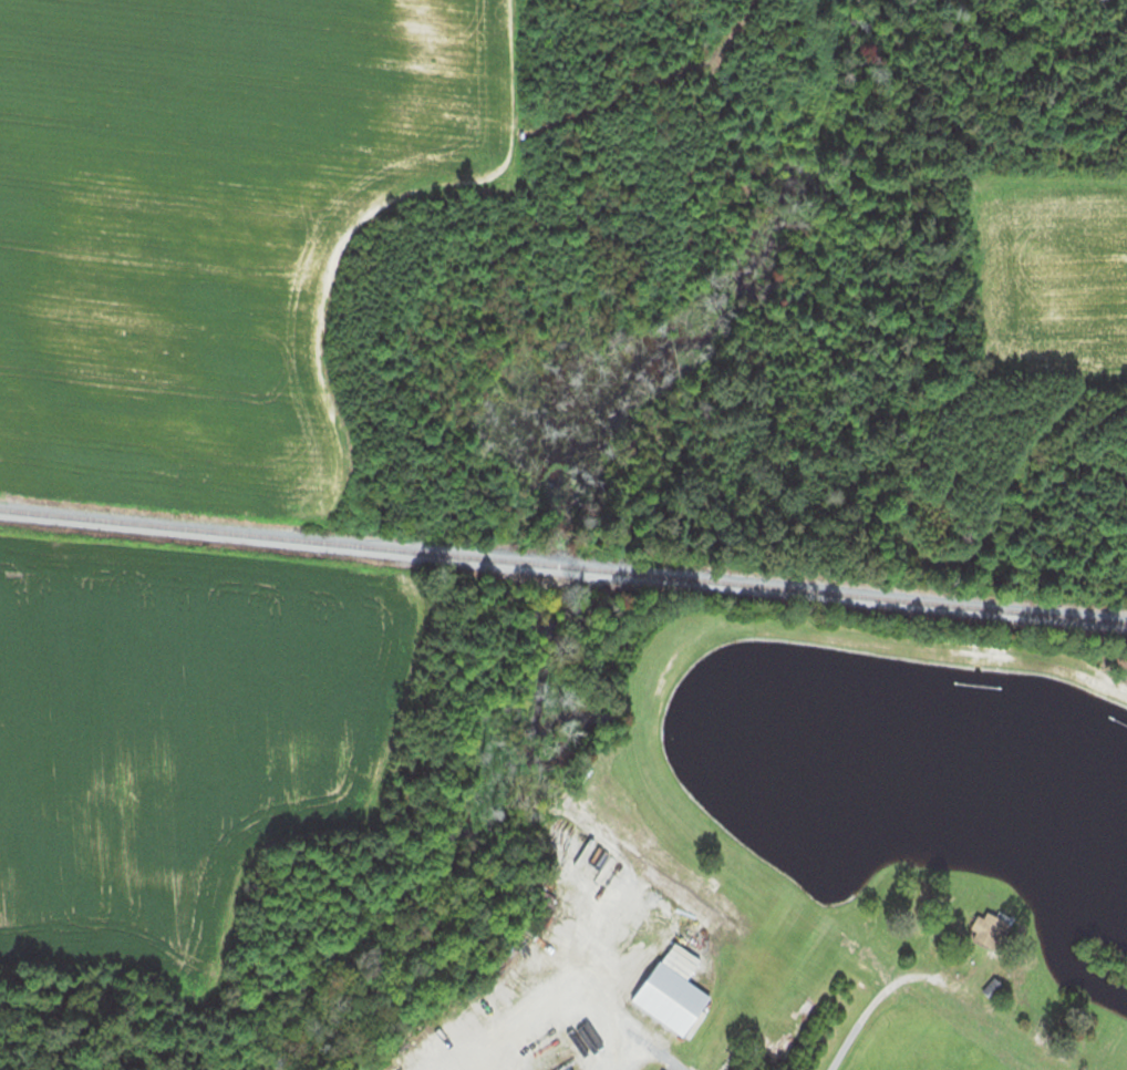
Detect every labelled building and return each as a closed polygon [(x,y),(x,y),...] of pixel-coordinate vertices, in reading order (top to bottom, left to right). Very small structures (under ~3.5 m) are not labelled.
[(969,935),(997,951),(1013,924),(985,908),(969,935)] [(634,1000),(688,1037),(716,996),(662,959),(634,1000)]
